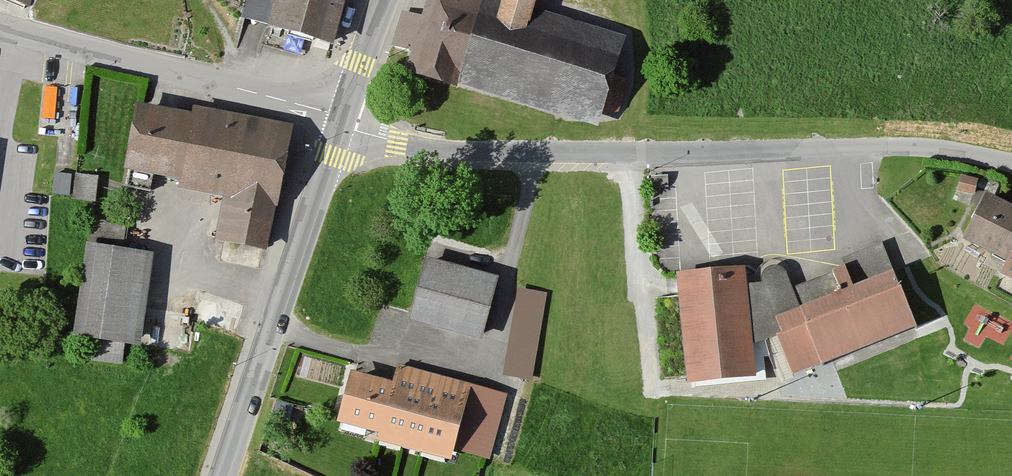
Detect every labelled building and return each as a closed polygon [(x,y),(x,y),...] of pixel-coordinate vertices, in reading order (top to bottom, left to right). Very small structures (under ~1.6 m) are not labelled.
[(21,12),(26,0),(0,0),(0,3),(21,12)] [(237,22),(325,47),(338,0),(243,0),(237,22)] [(479,0),(420,0),(415,16),(399,11),(388,47),(408,53),(403,72),(592,130),(619,43),(526,15),(531,0),(497,0),(496,5),(479,0)] [(193,122),(132,112),(121,174),(172,183),(174,190),(222,199),(214,245),(267,254),(289,133),(194,116),(193,122)] [(55,168),(53,191),(98,196),(100,172),(55,168)] [(671,178),(653,179),(653,189),(671,188),(671,178)] [(982,196),(959,243),(999,263),(992,277),(1011,287),(1011,211),(982,196)] [(149,259),(80,248),(66,340),(135,350),(149,259)] [(884,252),(832,272),(840,293),(850,289),(884,276),(894,273),(884,252)] [(491,282),(420,263),(406,318),(477,336),(491,282)] [(756,283),(741,286),(747,343),(773,335),(773,320),(840,293),(832,272),(822,272),(784,286),(779,270),(765,265),(754,275),(756,283)] [(740,272),(672,278),(683,385),(751,378),(747,343),(741,286),(740,272)] [(773,320),(768,322),(773,335),(790,378),(906,331),(884,276),(850,289),(840,293),(773,320)] [(547,298),(516,293),(500,379),(531,385),(547,298)] [(388,387),(342,376),(329,425),(487,465),(504,400),(392,372),(388,387)]
